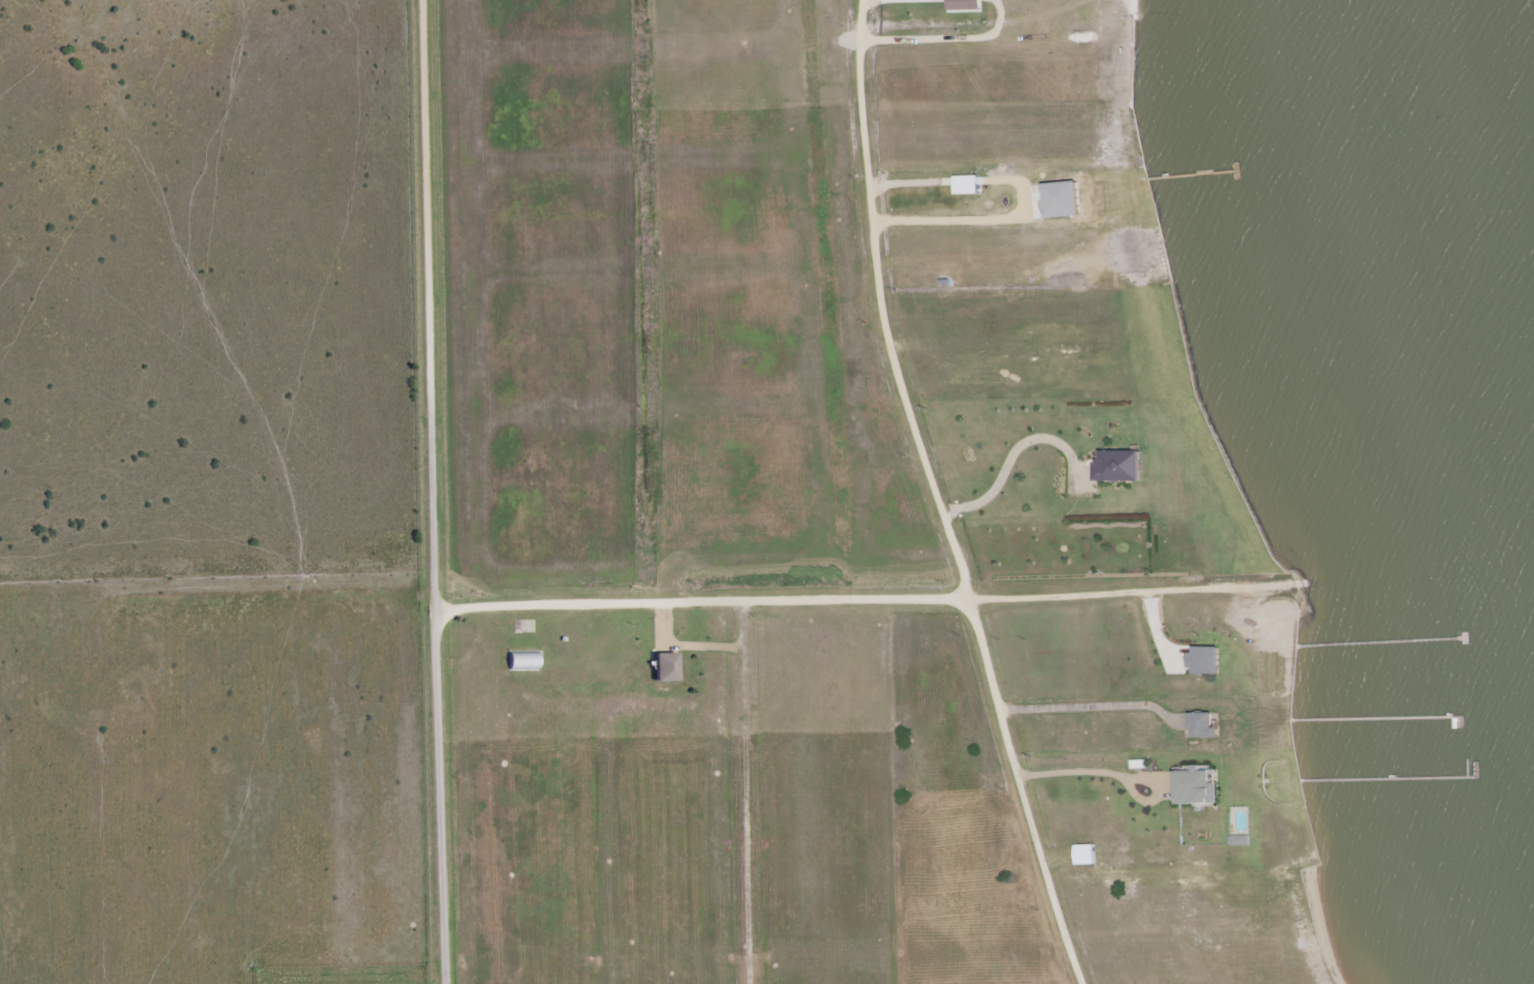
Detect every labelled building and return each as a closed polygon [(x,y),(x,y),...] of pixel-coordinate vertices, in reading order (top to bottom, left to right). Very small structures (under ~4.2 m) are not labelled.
[(949,12),(982,11),(982,0),(949,0),(949,12)] [(957,177),(958,195),(981,195),(981,176),(957,177)] [(1047,184),(1049,219),(1084,217),(1082,182),(1047,184)] [(1144,452),(1104,453),(1104,462),(1098,462),(1098,483),(1144,482),(1144,452)] [(1222,647),(1194,647),(1193,675),(1222,675),(1222,647)] [(656,681),(678,681),(678,652),(656,653),(656,681)] [(539,653),(509,654),(509,671),(539,670),(539,653)] [(1215,713),(1192,713),(1193,731),(1196,731),(1197,738),(1221,738),(1221,727),(1216,727),(1215,713)] [(1077,866),(1096,865),(1096,845),(1076,846),(1077,866)]
